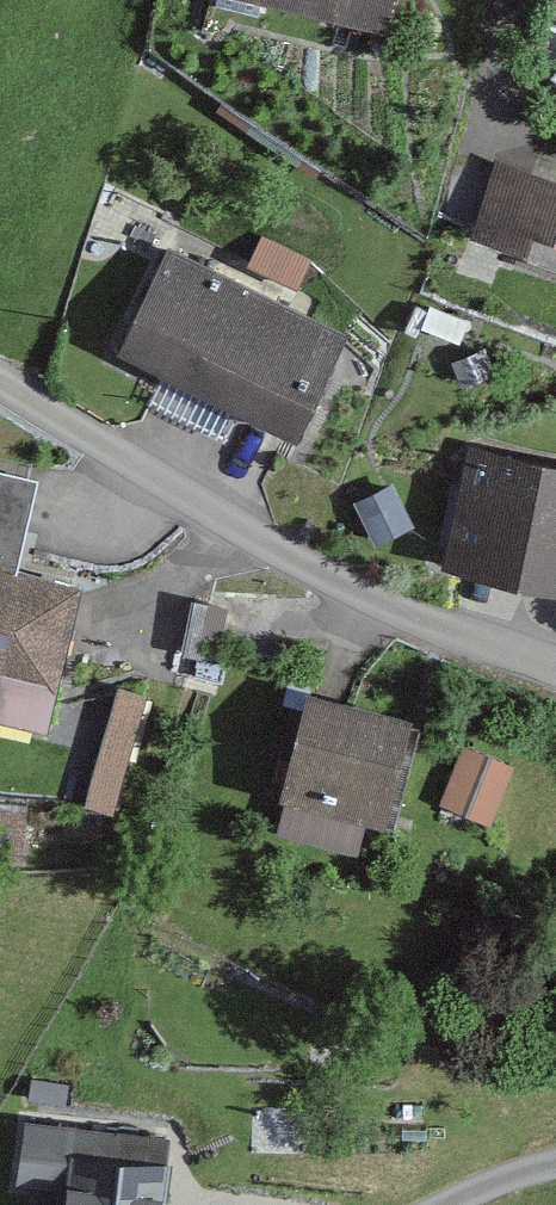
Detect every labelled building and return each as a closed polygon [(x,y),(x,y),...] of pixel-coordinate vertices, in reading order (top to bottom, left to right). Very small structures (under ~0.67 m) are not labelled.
[(219,5),(406,47),(416,0),(220,0),(219,5)] [(502,157),(475,244),(544,266),(552,238),(555,239),(555,174),(502,157)] [(354,349),(174,259),(127,353),(307,443),(354,349)] [(468,459),(454,572),(555,585),(555,470),(468,459)] [(0,478),(0,722),(66,734),(94,590),(21,575),(39,486),(0,478)] [(118,685),(84,804),(116,814),(150,694),(118,685)] [(441,721),(319,693),(286,838),(368,856),(377,819),(417,829),(441,721)] [(526,779),(470,754),(447,805),(504,830),(526,779)] [(37,1128),(30,1197),(79,1202),(79,1204),(178,1204),(184,1143),(37,1128)]
